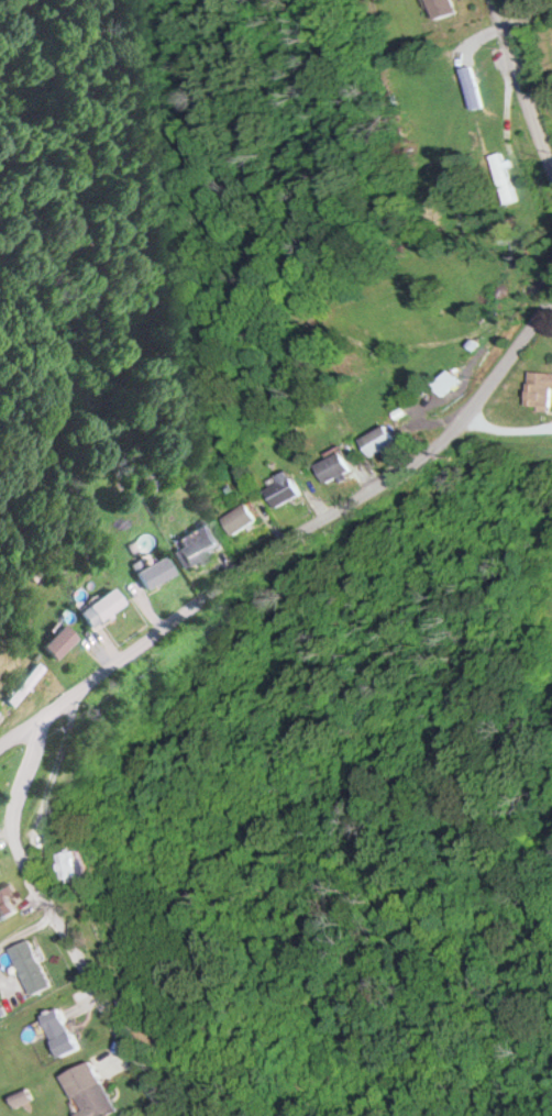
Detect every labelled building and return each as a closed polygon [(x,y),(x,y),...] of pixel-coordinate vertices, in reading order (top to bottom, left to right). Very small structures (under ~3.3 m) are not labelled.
[(433,16),(458,16),(458,0),(433,0),(433,16)] [(519,199),(500,152),(487,157),(506,204),(519,199)] [(529,371),(527,408),(550,410),(551,388),(551,372),(529,371)] [(399,443),(388,425),(363,440),(374,458),(399,443)] [(355,469),(344,450),(316,465),(326,484),(355,469)] [(266,497),(289,509),(302,481),(279,470),(266,497)] [(233,536),(259,520),(248,503),(223,519),(233,536)] [(181,567),(220,544),(206,519),(174,538),(177,545),(170,549),(181,567)] [(170,574),(161,556),(132,571),(142,589),(170,574)] [(122,602),(111,586),(78,610),(89,626),(122,602)] [(75,637),(60,622),(38,645),(52,659),(75,637)] [(45,668),(36,660),(3,696),(12,704),(45,668)] [(83,848),(58,851),(60,877),(85,875),(83,848)] [(11,895),(15,893),(9,880),(0,884),(0,919),(19,910),(11,895)] [(11,947),(33,994),(53,985),(31,938),(11,947)] [(78,1050),(65,1006),(45,1012),(58,1056),(78,1050)] [(66,1072),(88,1115),(104,1115),(119,1109),(94,1059),(66,1072)]
